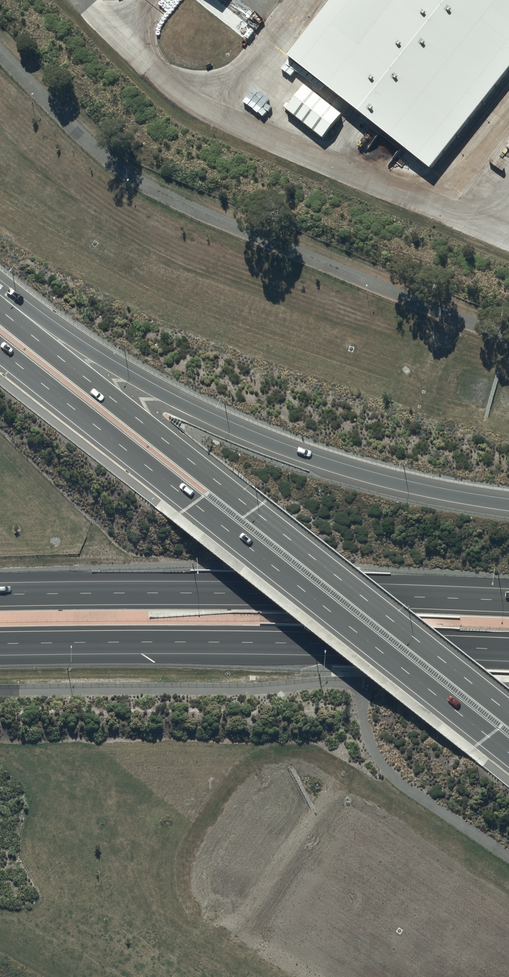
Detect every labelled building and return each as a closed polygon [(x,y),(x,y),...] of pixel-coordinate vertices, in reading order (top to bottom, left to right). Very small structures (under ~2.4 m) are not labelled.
[(288,60),(427,170),(508,68),(508,0),(336,0),(288,60)]
